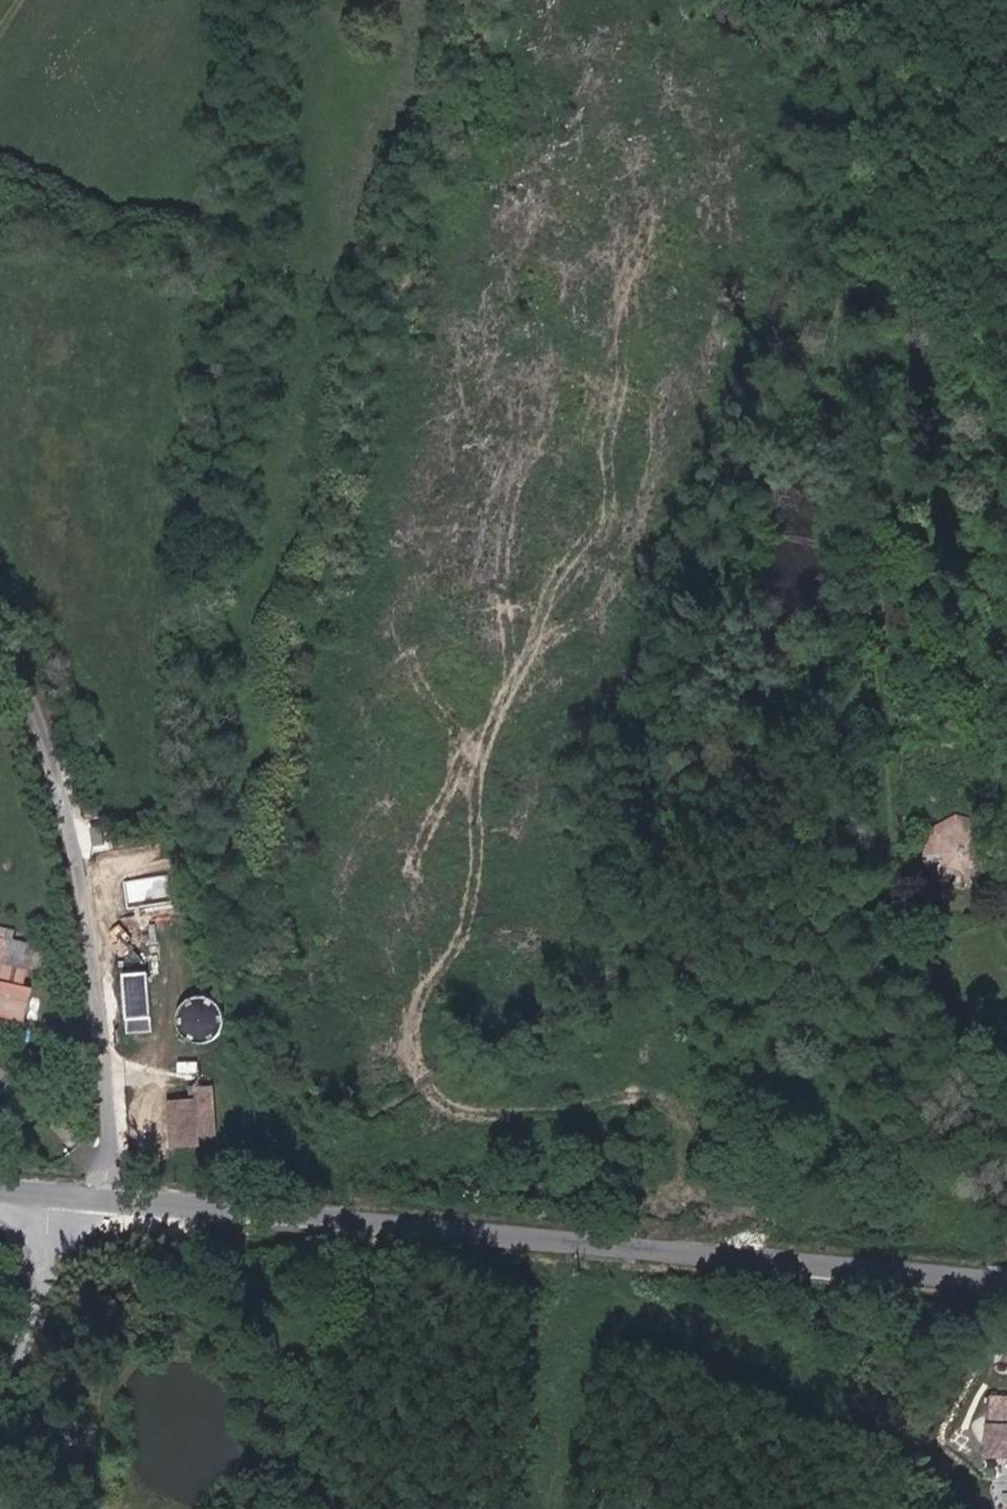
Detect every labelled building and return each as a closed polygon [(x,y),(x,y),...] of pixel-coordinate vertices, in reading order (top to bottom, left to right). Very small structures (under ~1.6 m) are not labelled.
[(996,848),(982,823),(955,814),(931,828),(924,857),(941,854),(947,866),(950,862),(960,865),(961,869),(973,863),(977,850),(996,848)] [(0,931),(0,965),(33,971),(37,947),(0,939),(2,932),(0,931)] [(161,1016),(158,976),(134,976),(136,1018),(161,1016)] [(37,997),(0,988),(0,1021),(32,1027),(37,997)] [(187,1028),(188,1034),(190,1041),(194,1046),(199,1049),(205,1051),(211,1051),(216,1050),(221,1047),(225,1042),(228,1037),(228,1031),(228,1025),(226,1020),(223,1014),(218,1011),(212,1009),(206,1009),(201,1010),(196,1013),(191,1017),(189,1022),(187,1028)] [(198,1095),(172,1097),(177,1145),(206,1143),(205,1132),(219,1131),(215,1082),(197,1083),(198,1095)] [(987,1398),(984,1432),(983,1459),(1006,1459),(1006,1398),(987,1398)]
